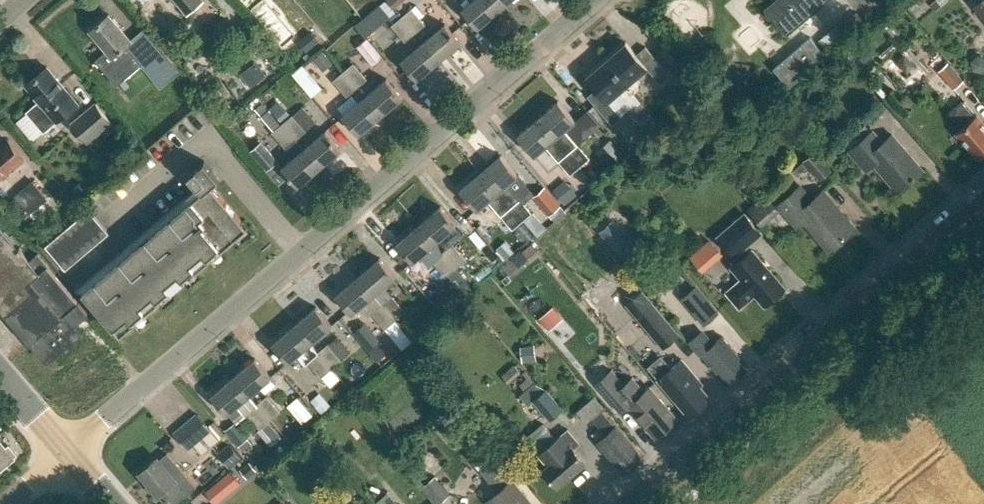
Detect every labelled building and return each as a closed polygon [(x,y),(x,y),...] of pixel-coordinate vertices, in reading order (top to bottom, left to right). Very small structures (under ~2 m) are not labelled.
[(189,13),(205,0),(178,0),(189,13)] [(249,10),(283,48),(297,36),(266,0),(261,0),(249,10)] [(461,8),(477,26),(499,8),(492,0),(471,0),(461,8)] [(765,9),(787,34),(827,0),(775,0),(765,9)] [(974,4),(983,16),(983,0),(979,0),(974,4)] [(412,8),(402,16),(415,31),(425,23),(412,8)] [(107,70),(119,85),(142,65),(143,64),(127,45),(131,41),(131,40),(109,15),(91,31),(108,51),(97,60),(106,70),(107,70)] [(402,16),(392,24),(405,39),(415,31),(402,16)] [(818,41),(826,50),(850,29),(842,19),(818,41)] [(423,41),(439,59),(461,41),(445,23),(423,41)] [(131,41),(127,45),(143,64),(142,65),(162,88),(180,72),(143,30),(131,40),(131,41)] [(299,43),(306,51),(319,41),(312,33),(299,43)] [(774,65),(771,68),(781,79),(789,88),(826,56),(815,43),(809,36),(774,65)] [(867,39),(855,50),(864,61),(877,50),(867,39)] [(368,40),(357,49),(373,68),(384,60),(368,40)] [(402,60),(417,78),(439,59),(423,41),(402,60)] [(607,58),(628,83),(648,67),(661,82),(671,74),(647,46),(637,54),(627,41),(607,58)] [(324,52),(314,60),(323,71),(332,63),(324,52)] [(589,95),(613,124),(622,116),(609,100),(628,83),(607,58),(587,75),(598,87),(589,95)] [(240,73),(250,87),(266,75),(257,61),(240,73)] [(949,61),(938,70),(954,87),(964,79),(949,61)] [(353,63),(343,72),(356,87),(366,79),(364,76),(353,63)] [(27,84),(40,100),(27,112),(44,132),(78,104),(48,67),(27,84)] [(343,72),(333,80),(346,94),(347,95),(356,87),(343,72)] [(365,96),(381,114),(402,96),(387,78),(365,96)] [(344,115),(359,133),(381,114),(365,96),(344,115)] [(630,106),(653,134),(663,126),(640,98),(630,106)] [(538,118),(580,167),(590,159),(574,139),(572,141),(564,130),(576,120),(559,100),(538,118)] [(956,131),(980,159),(983,155),(983,122),(977,114),(975,116),(961,100),(949,111),(962,127),(956,131)] [(71,123),(87,142),(111,121),(95,102),(71,123)] [(262,102),(255,108),(273,130),(272,131),(285,146),(294,156),(282,167),(297,185),(319,166),(304,148),(296,139),(282,123),(281,124),(262,102)] [(281,121),(288,116),(281,108),(274,113),(281,121)] [(292,114),(282,123),(296,139),(299,136),(305,131),(292,114)] [(554,156),(571,175),(580,167),(538,118),(518,135),(535,155),(547,145),(556,155),(554,156)] [(866,168),(874,161),(899,189),(924,168),(893,132),(883,141),(873,129),(850,149),(866,168)] [(325,130),(304,148),(319,166),(341,148),(325,130)] [(264,138),(253,147),(269,167),(280,158),(264,138)] [(598,150),(611,165),(624,153),(611,139),(598,150)] [(24,159),(8,140),(0,146),(0,179),(24,159)] [(831,169),(819,155),(815,150),(793,169),(797,174),(810,163),(821,177),(831,169)] [(481,171),(522,220),(532,212),(516,194),(508,183),(518,175),(501,154),(481,171)] [(221,250),(248,228),(211,184),(218,178),(218,179),(219,178),(214,173),(215,172),(205,161),(189,174),(202,190),(83,290),(120,335),(136,321),(131,315),(140,308),(145,314),(161,300),(156,294),(165,287),(170,293),(186,279),(181,273),(190,265),(195,271),(211,258),(206,252),(216,244),(221,250)] [(497,210),(512,228),(522,220),(481,171),(461,188),(478,209),(488,200),(497,210)] [(15,196),(29,213),(47,198),(32,181),(15,196)] [(565,203),(576,194),(568,184),(557,193),(565,203)] [(778,203),(797,226),(805,219),(830,248),(855,227),(823,189),(813,198),(801,184),(778,203)] [(546,191),(535,201),(551,219),(561,209),(546,191)] [(748,207),(763,224),(781,207),(766,191),(748,207)] [(419,223),(435,242),(457,223),(441,205),(419,223)] [(46,246),(66,270),(109,233),(89,210),(46,246)] [(716,237),(735,257),(762,233),(744,213),(716,237)] [(599,232),(619,255),(631,244),(611,221),(599,232)] [(425,251),(447,276),(457,268),(443,251),(435,242),(419,223),(397,242),(413,261),(425,251)] [(69,292),(48,267),(48,266),(38,254),(29,261),(21,251),(23,249),(20,246),(18,248),(0,226),(0,305),(7,313),(9,311),(33,339),(65,312),(57,302),(69,292)] [(497,238),(485,243),(491,256),(503,251),(497,238)] [(453,242),(443,251),(457,268),(467,259),(453,242)] [(732,268),(741,277),(727,290),(743,308),(756,295),(764,305),(784,288),(752,250),(732,268)] [(380,257),(358,276),(395,320),(405,311),(392,295),(382,304),(374,294),(396,276),(380,257)] [(385,328),(395,320),(358,276),(336,294),(352,313),(360,306),(369,316),(373,312),(385,328)] [(705,322),(719,311),(699,287),(685,298),(705,322)] [(65,312),(33,339),(30,342),(47,361),(82,332),(75,324),(87,314),(69,292),(57,302),(65,312)] [(636,313),(664,347),(681,334),(652,300),(636,313)] [(548,304),(535,315),(545,327),(558,316),(548,304)] [(317,306),(295,324),(332,368),(342,360),(329,344),(319,352),(311,343),(324,332),(333,325),(317,306)] [(378,360),(389,351),(366,323),(355,332),(378,360)] [(295,324),(274,343),(289,361),(299,353),(307,363),(309,361),(322,377),(332,368),(295,324)] [(720,369),(730,381),(746,368),(738,358),(740,355),(723,335),(708,347),(696,332),(690,337),(702,352),(718,371),(720,369)] [(520,345),(522,362),(537,360),(535,343),(520,345)] [(256,358),(234,376),(269,422),(281,412),(267,396),(257,404),(250,395),(260,386),(271,377),(256,358)] [(654,373),(690,415),(710,398),(699,385),(701,383),(681,358),(672,366),(668,361),(654,373)] [(629,405),(656,436),(677,418),(649,387),(644,391),(632,378),(624,384),(611,370),(596,383),(620,412),(629,405)] [(234,376),(212,394),(228,413),(238,405),(246,415),(248,413),(261,428),(262,427),(279,447),(286,442),(269,422),(234,376)] [(528,405),(533,401),(533,400),(543,392),(535,382),(519,395),(528,405)] [(316,395),(328,409),(338,401),(326,387),(316,395)] [(533,400),(533,401),(549,419),(561,408),(545,390),(543,392),(533,400)] [(286,405),(301,424),(312,414),(297,396),(286,405)] [(642,456),(642,455),(638,451),(616,425),(615,426),(602,411),(593,419),(606,434),(597,441),(622,469),(623,472),(642,456)] [(199,414),(175,434),(189,451),(201,440),(208,448),(219,439),(199,414)] [(225,429),(238,445),(248,437),(235,421),(225,429)] [(542,469),(557,486),(585,462),(573,448),(579,442),(567,428),(555,440),(538,454),(547,465),(542,469)] [(14,457),(13,456),(16,453),(7,443),(4,445),(0,440),(0,469),(14,457)] [(478,456),(484,465),(502,450),(496,442),(478,456)] [(222,453),(232,466),(241,457),(231,445),(222,453)] [(160,458),(158,456),(141,470),(160,494),(164,491),(175,503),(189,493),(197,486),(185,472),(168,451),(160,458)] [(511,481),(494,460),(481,470),(498,492),(488,500),(491,503),(531,503),(512,480),(511,481)] [(250,463),(240,471),(247,478),(256,471),(250,463)] [(205,492),(215,503),(239,483),(229,472),(205,492)] [(450,495),(434,476),(422,486),(436,503),(439,503),(450,495)]
